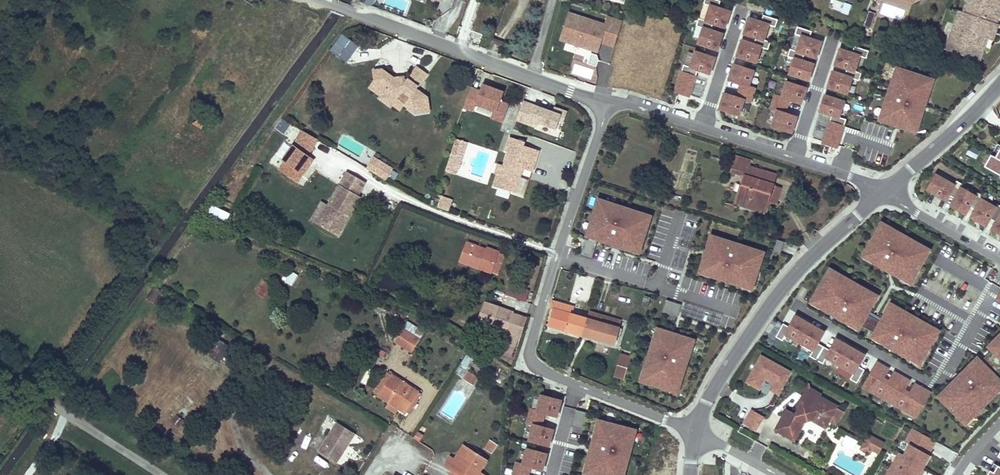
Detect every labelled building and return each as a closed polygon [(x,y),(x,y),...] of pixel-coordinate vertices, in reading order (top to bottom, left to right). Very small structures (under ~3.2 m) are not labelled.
[(728,12),(716,8),(718,1),(715,0),(702,0),(701,3),(708,5),(703,20),(703,21),(711,23),(723,27),(728,12)] [(957,40),(952,38),(948,51),(982,63),(986,49),(983,48),(986,39),(989,40),(994,25),(998,26),(999,21),(999,12),(998,12),(999,5),(999,0),(975,0),(970,16),(965,15),(957,40)] [(975,0),(970,0),(965,15),(970,16),(975,0)] [(622,21),(607,16),(605,25),(569,13),(560,40),(592,50),(594,42),(599,43),(599,42),(602,33),(617,38),(622,21)] [(957,40),(965,15),(961,13),(952,38),(957,40)] [(747,18),(742,34),(754,38),(761,40),(766,25),(773,27),(775,20),(761,15),(759,22),(747,18)] [(711,23),(703,21),(703,20),(696,18),(694,26),(700,28),(695,43),(715,50),(720,34),(708,30),(711,23)] [(999,27),(998,26),(994,25),(989,40),(995,42),(999,27)] [(810,31),(795,27),(793,34),(799,36),(794,51),(794,52),(802,54),(814,58),(819,42),(807,39),(810,31)] [(614,47),(617,38),(602,33),(599,42),(614,47)] [(342,35),(331,52),(348,64),(360,47),(342,35)] [(754,62),(759,47),(766,49),(768,42),(761,40),(754,38),(751,44),(739,40),(734,56),(754,62)] [(852,71),(857,56),(864,58),(866,51),(852,46),(850,53),(838,49),(833,65),(844,69),(852,72),(852,71)] [(792,58),(787,74),(806,80),(812,65),(800,61),(802,54),(794,52),(794,51),(788,49),(785,56),(792,58)] [(707,74),(713,58),(693,51),(688,67),(681,65),(679,72),(693,77),(695,70),(707,74)] [(596,55),(590,53),(587,64),(595,67),(598,60),(596,55)] [(746,86),(751,71),(732,64),(726,80),(739,84),(736,91),(750,95),(753,88),(746,86)] [(432,96),(420,88),(431,72),(420,65),(409,81),(407,80),(408,79),(397,78),(393,75),(380,67),(371,70),(374,79),(379,82),(377,86),(384,90),(383,92),(395,101),(398,96),(406,101),(405,102),(418,109),(432,109),(432,96)] [(894,79),(897,69),(896,69),(892,68),(889,78),(891,78),(894,79)] [(830,72),(825,87),(845,94),(850,79),(856,81),(859,73),(852,71),(852,72),(844,69),(842,76),(830,72)] [(894,79),(891,78),(881,110),(884,111),(880,122),(910,131),(914,119),(918,120),(922,106),(927,91),(924,90),(928,79),(897,69),(894,79)] [(679,72),(672,92),(687,96),(693,77),(679,72)] [(405,102),(406,101),(398,96),(395,101),(383,92),(384,90),(377,86),(379,82),(374,79),(369,87),(401,108),(405,102)] [(924,90),(927,91),(929,91),(933,81),(928,79),(924,90)] [(773,95),(770,102),(785,106),(787,100),(799,104),(804,88),(784,81),(779,97),(773,95)] [(470,86),(463,106),(473,110),(475,103),(493,109),(490,116),(502,120),(509,103),(500,100),(503,91),(482,83),(479,90),(470,86)] [(737,115),(742,100),(748,102),(750,95),(736,91),(734,97),(722,93),(717,109),(737,115)] [(837,117),(842,102),(822,96),(817,111),(829,115),(827,122),(841,127),(844,120),(837,117)] [(552,111),(525,102),(518,120),(537,127),(538,123),(556,130),(558,122),(562,124),(566,111),(554,107),(552,111)] [(775,111),(770,126),(789,133),(794,117),(782,113),(785,106),(770,102),(768,109),(775,111)] [(875,120),(880,122),(884,111),(881,110),(879,109),(875,120)] [(914,119),(910,131),(916,133),(920,121),(918,120),(914,119)] [(834,148),(841,127),(827,122),(820,143),(834,148)] [(301,130),(293,145),(281,161),(284,163),(278,170),(296,183),(313,159),(309,157),(319,140),(301,130)] [(459,136),(448,168),(458,171),(469,139),(459,136)] [(500,176),(496,188),(517,194),(523,177),(520,176),(522,169),(534,173),(541,151),(526,146),(526,143),(511,138),(507,153),(508,153),(504,168),(502,176),(500,176)] [(996,145),(990,156),(999,162),(999,147),(996,145)] [(974,161),(981,164),(986,155),(979,151),(974,161)] [(752,162),(735,156),(730,172),(742,176),(745,165),(751,167),(752,162)] [(990,156),(983,167),(999,177),(999,162),(990,156)] [(367,169),(377,175),(382,164),(373,159),(367,169)] [(377,175),(387,181),(393,170),(382,164),(377,175)] [(751,167),(745,165),(742,176),(746,177),(737,204),(758,210),(763,193),(770,195),(773,185),(769,184),(772,174),(751,167)] [(517,194),(526,197),(534,173),(522,169),(520,176),(523,177),(517,194)] [(320,202),(310,221),(334,234),(345,215),(349,217),(360,197),(357,195),(365,182),(346,172),(327,206),(320,202)] [(746,177),(742,176),(734,202),(737,204),(746,177)] [(934,177),(926,191),(944,202),(947,197),(953,200),(959,190),(961,186),(954,182),(951,187),(934,177)] [(979,201),(981,198),(974,194),(972,197),(959,190),(953,200),(949,207),(963,216),(967,209),(973,212),(979,201)] [(770,195),(763,193),(758,210),(765,212),(770,195)] [(442,198),(439,207),(450,211),(454,202),(442,198)] [(999,213),(999,208),(995,205),(993,209),(979,201),(973,212),(969,219),(984,227),(988,220),(994,223),(999,213)] [(607,206),(597,203),(580,256),(591,259),(598,240),(628,250),(629,247),(640,250),(649,220),(639,217),(640,214),(609,203),(607,206)] [(999,213),(994,223),(990,231),(999,236),(999,213)] [(349,217),(345,215),(334,234),(338,236),(349,217)] [(889,230),(890,229),(881,224),(878,228),(888,233),(889,230)] [(911,282),(926,255),(916,250),(918,247),(889,230),(888,233),(878,228),(863,255),(872,261),(871,264),(899,280),(901,277),(911,282)] [(777,238),(774,249),(781,252),(785,241),(777,238)] [(720,243),(710,240),(700,270),(710,273),(709,276),(741,287),(742,283),(752,287),(762,257),(752,254),(753,250),(721,240),(720,243)] [(486,250),(466,243),(460,261),(491,273),(499,252),(487,248),(486,250)] [(926,255),(928,251),(919,245),(918,247),(916,250),(926,255)] [(499,252),(491,273),(498,275),(505,255),(499,252)] [(872,261),(863,255),(861,259),(870,265),(871,264),(872,261)] [(282,279),(292,285),(299,275),(288,268),(282,279)] [(838,275),(829,270),(826,274),(836,280),(837,277),(838,275)] [(811,302),(820,307),(819,310),(847,326),(849,323),(859,328),(860,327),(873,335),(873,336),(882,342),(881,344),(909,360),(911,358),(920,363),(935,336),(926,330),(928,327),(899,311),(897,314),(888,309),(879,324),(866,316),(874,301),(865,296),(866,293),(837,277),(836,280),(826,274),(811,302)] [(908,286),(911,282),(901,277),(899,280),(899,281),(908,286)] [(255,293),(265,296),(271,282),(261,278),(255,293)] [(504,294),(527,301),(530,289),(508,283),(504,294)] [(153,300),(160,291),(154,287),(148,296),(153,300)] [(876,297),(867,292),(865,296),(874,301),(876,297)] [(677,318),(681,305),(666,300),(662,312),(677,318)] [(820,307),(811,302),(809,306),(818,311),(819,310),(820,307)] [(525,318),(484,304),(478,321),(508,332),(518,335),(519,336),(525,318)] [(899,310),(890,305),(888,309),(897,314),(899,311),(899,310)] [(588,318),(555,309),(549,326),(615,345),(620,328),(618,327),(600,322),(588,318)] [(602,315),(590,311),(588,318),(600,322),(602,315)] [(620,320),(602,315),(600,322),(618,327),(620,320)] [(798,345),(808,327),(794,319),(788,330),(782,326),(775,339),(781,343),(785,337),(798,345)] [(424,332),(407,322),(403,328),(420,339),(424,332)] [(859,328),(849,323),(847,326),(847,327),(857,333),(859,328)] [(938,332),(928,326),(928,327),(926,330),(935,336),(938,332)] [(816,346),(823,334),(808,327),(798,345),(812,352),(808,359),(815,362),(822,349),(816,346)] [(403,328),(394,341),(412,352),(420,339),(403,328)] [(679,383),(690,351),(687,350),(690,340),(660,330),(657,340),(654,339),(643,371),(646,372),(643,382),(673,392),(676,382),(679,383)] [(508,332),(502,346),(509,348),(512,349),(518,335),(508,332)] [(999,376),(999,335),(995,340),(997,343),(989,350),(990,351),(979,363),(978,362),(970,370),(967,367),(944,390),(947,393),(940,401),(962,423),(969,416),(972,418),(996,394),(993,392),(999,385),(999,383),(996,380),(999,376)] [(882,342),(873,336),(870,340),(880,346),(881,344),(882,342)] [(221,338),(209,354),(221,362),(232,346),(221,338)] [(989,350),(997,343),(995,340),(994,339),(986,347),(989,350)] [(838,367),(848,349),(835,341),(829,352),(822,349),(815,362),(822,366),(825,360),(838,367)] [(502,346),(492,343),(490,348),(508,354),(509,348),(502,346)] [(196,349),(187,363),(192,366),(201,353),(196,349)] [(857,368),(863,357),(848,349),(838,367),(852,375),(849,382),(856,385),(863,372),(857,368)] [(621,355),(615,376),(624,379),(631,358),(621,355)] [(792,373),(761,356),(746,382),(760,390),(766,379),(774,384),(771,389),(780,394),(792,373)] [(920,363),(911,358),(909,360),(908,362),(918,367),(920,363)] [(970,370),(978,362),(975,359),(967,367),(970,370)] [(887,403),(901,379),(893,374),(887,386),(881,382),(884,377),(881,375),(885,369),(876,365),(864,386),(874,391),(872,395),(887,403)] [(418,391),(387,372),(374,393),(388,402),(398,408),(404,412),(405,411),(418,391)] [(476,379),(467,373),(463,379),(472,385),(476,379)] [(916,417),(929,394),(916,387),(910,399),(902,394),(908,383),(901,379),(887,403),(902,411),(902,410),(916,417)] [(795,407),(799,409),(810,387),(808,381),(795,407)] [(874,391),(864,386),(862,389),(872,395),(874,391)] [(787,411),(784,417),(771,411),(764,426),(797,443),(807,424),(812,421),(826,428),(830,420),(838,424),(846,408),(821,396),(822,393),(810,387),(799,409),(796,416),(787,411)] [(940,401),(947,393),(944,390),(936,398),(940,401)] [(409,413),(422,394),(418,391),(405,411),(409,413)] [(557,416),(561,400),(541,394),(537,410),(531,408),(529,415),(543,419),(545,413),(557,416)] [(398,408),(388,402),(385,407),(395,414),(398,408)] [(583,429),(588,412),(576,409),(573,417),(577,418),(575,427),(583,429)] [(764,417),(752,410),(744,424),(756,431),(764,417)] [(916,417),(902,410),(902,411),(915,419),(916,417)] [(549,445),(553,429),(541,426),(543,419),(529,415),(527,422),(533,424),(529,440),(549,445)] [(966,426),(973,419),(972,418),(969,416),(962,423),(966,426)] [(632,440),(629,439),(632,429),(602,421),(599,432),(595,431),(587,462),(590,463),(587,474),(592,474),(620,474),(621,471),(624,472),(632,440)] [(337,422),(319,452),(336,463),(355,434),(337,422)] [(930,457),(928,456),(935,443),(912,430),(906,442),(910,444),(904,456),(899,454),(887,474),(921,474),(930,457)] [(424,436),(418,433),(413,440),(420,444),(424,436)] [(877,454),(883,442),(866,433),(858,449),(869,454),(871,450),(877,454)] [(843,443),(855,448),(859,439),(847,434),(843,443)] [(490,440),(485,449),(491,453),(497,444),(490,440)] [(451,474),(475,474),(478,470),(484,460),(463,446),(455,459),(450,467),(455,470),(451,474)] [(547,453),(527,448),(523,463),(516,462),(514,469),(529,473),(530,466),(542,469),(547,453)] [(311,466),(324,474),(332,461),(319,453),(311,466)] [(455,459),(449,456),(444,464),(450,467),(455,459)] [(994,465),(988,474),(999,474),(999,468),(994,465)]
